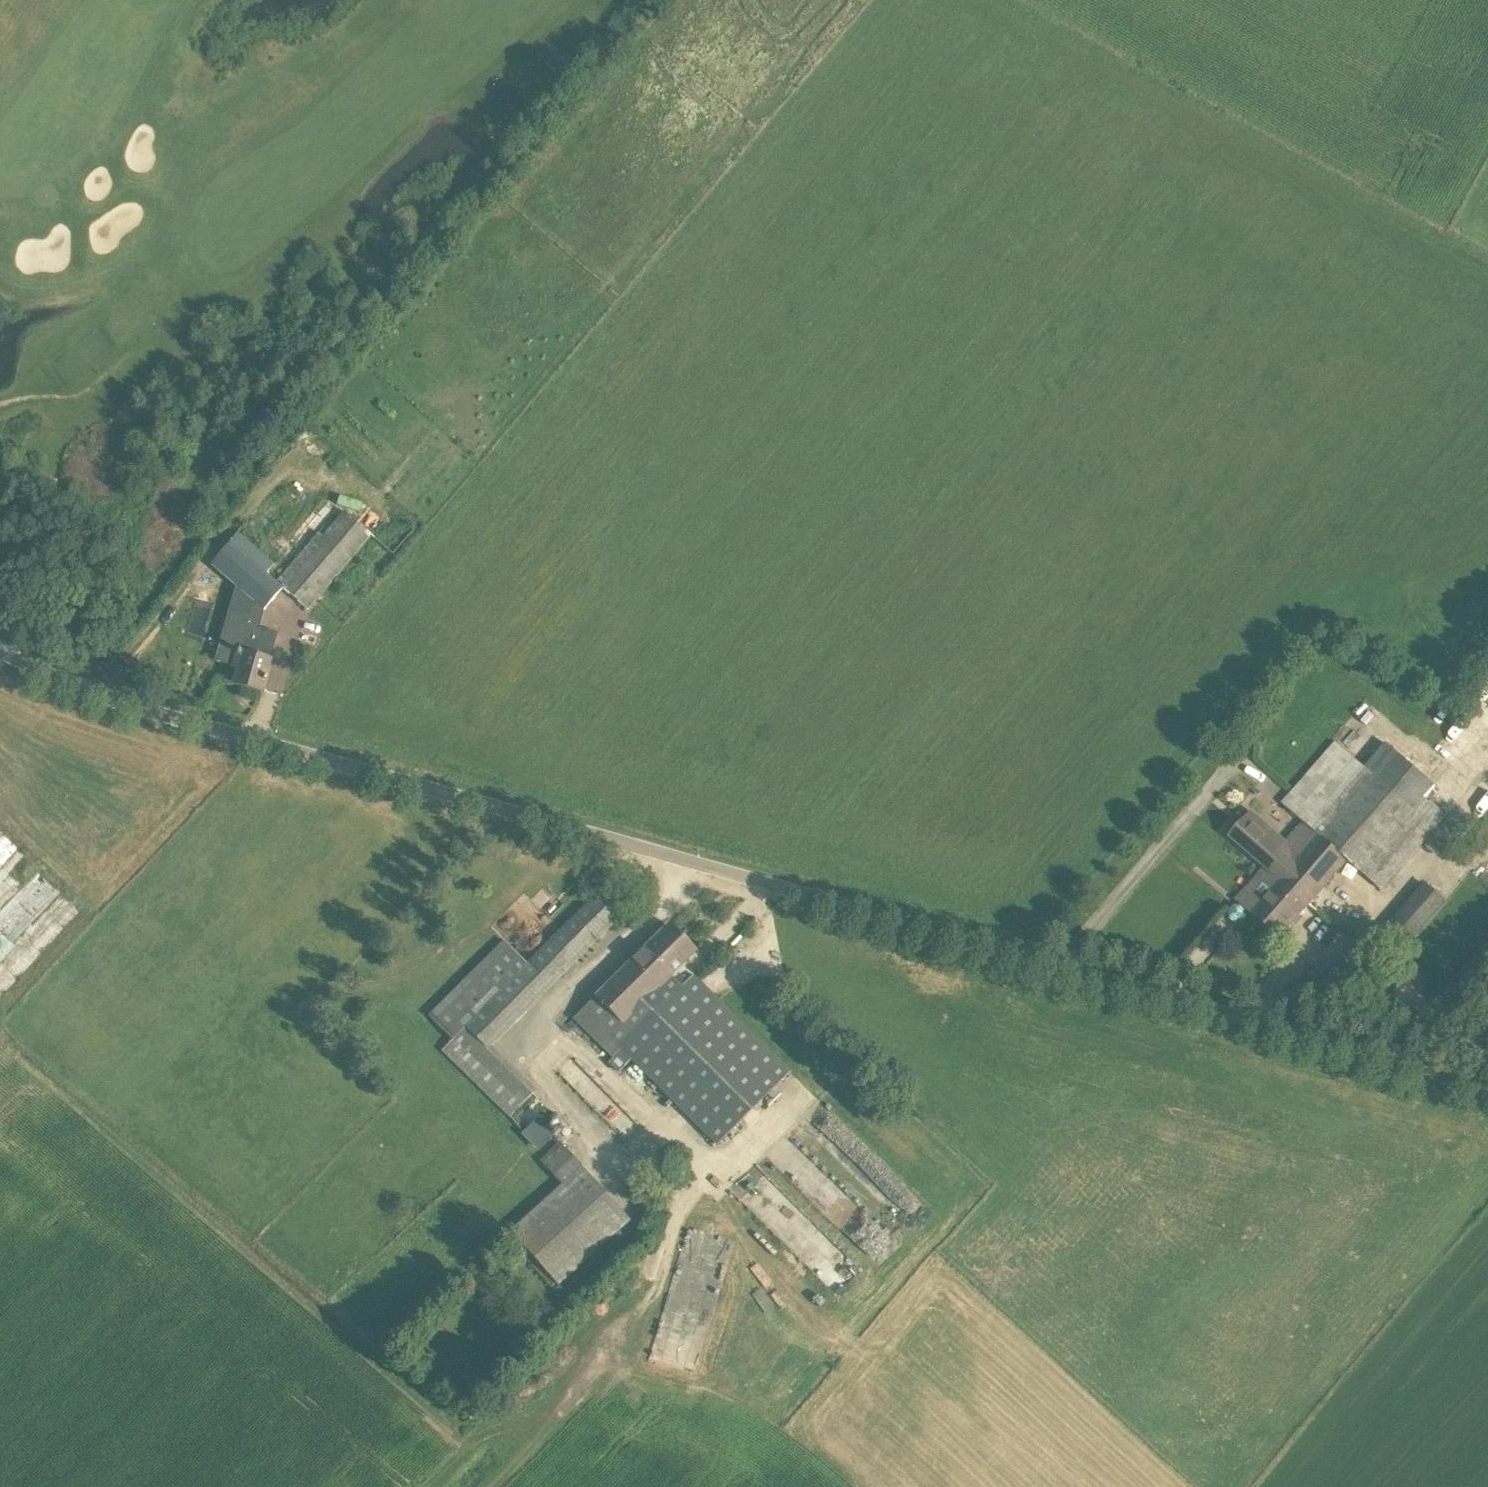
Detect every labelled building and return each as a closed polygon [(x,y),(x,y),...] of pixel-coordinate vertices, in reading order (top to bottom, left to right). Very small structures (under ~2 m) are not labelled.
[(371,534),(329,499),(275,563),(292,578),(282,589),(308,611),(372,535),(371,534)] [(263,611),(282,589),(292,578),(275,563),(239,532),(211,565),(263,611)] [(235,684),(262,692),(278,633),(259,628),(261,621),(232,613),(218,663),(239,669),(235,684)] [(1364,767),(1335,742),(1282,802),(1306,823),(1348,860),(1382,890),(1446,817),(1425,798),(1436,786),(1386,743),(1364,767)] [(1221,833),(1259,867),(1263,871),(1268,866),(1273,861),(1286,873),(1298,859),(1326,885),(1348,860),(1306,823),(1291,839),(1248,801),(1221,833)] [(1278,884),(1252,912),(1280,937),(1326,885),(1298,859),(1286,873),(1273,861),(1268,866),(1263,871),(1278,884)] [(441,1051),(510,1118),(537,1091),(492,1047),(632,906),(607,882),(527,963),(504,940),(427,1016),(451,1041),(441,1051)] [(1448,903),(1424,882),(1386,925),(1410,945),(1448,903)] [(695,951),(669,925),(668,924),(595,998),(622,1025),(670,976),(695,951)] [(713,1004),(717,1001),(693,977),(682,988),(670,976),(622,1025),(595,998),(574,1020),(613,1059),(609,1064),(619,1074),(633,1060),(719,1144),(786,1075),(713,1004)] [(855,1157),(866,1145),(834,1114),(823,1126),(855,1157)] [(554,1136),(537,1118),(521,1134),(538,1152),(554,1136)] [(630,1220),(581,1166),(582,1165),(559,1142),(540,1161),(561,1185),(509,1232),(558,1285),(630,1220)] [(754,1164),(732,1186),(762,1216),(784,1194),(754,1164)] [(898,1195),(897,1207),(913,1208),(913,1195),(898,1195)] [(687,1229),(652,1360),(697,1372),(732,1242),(687,1229)]
